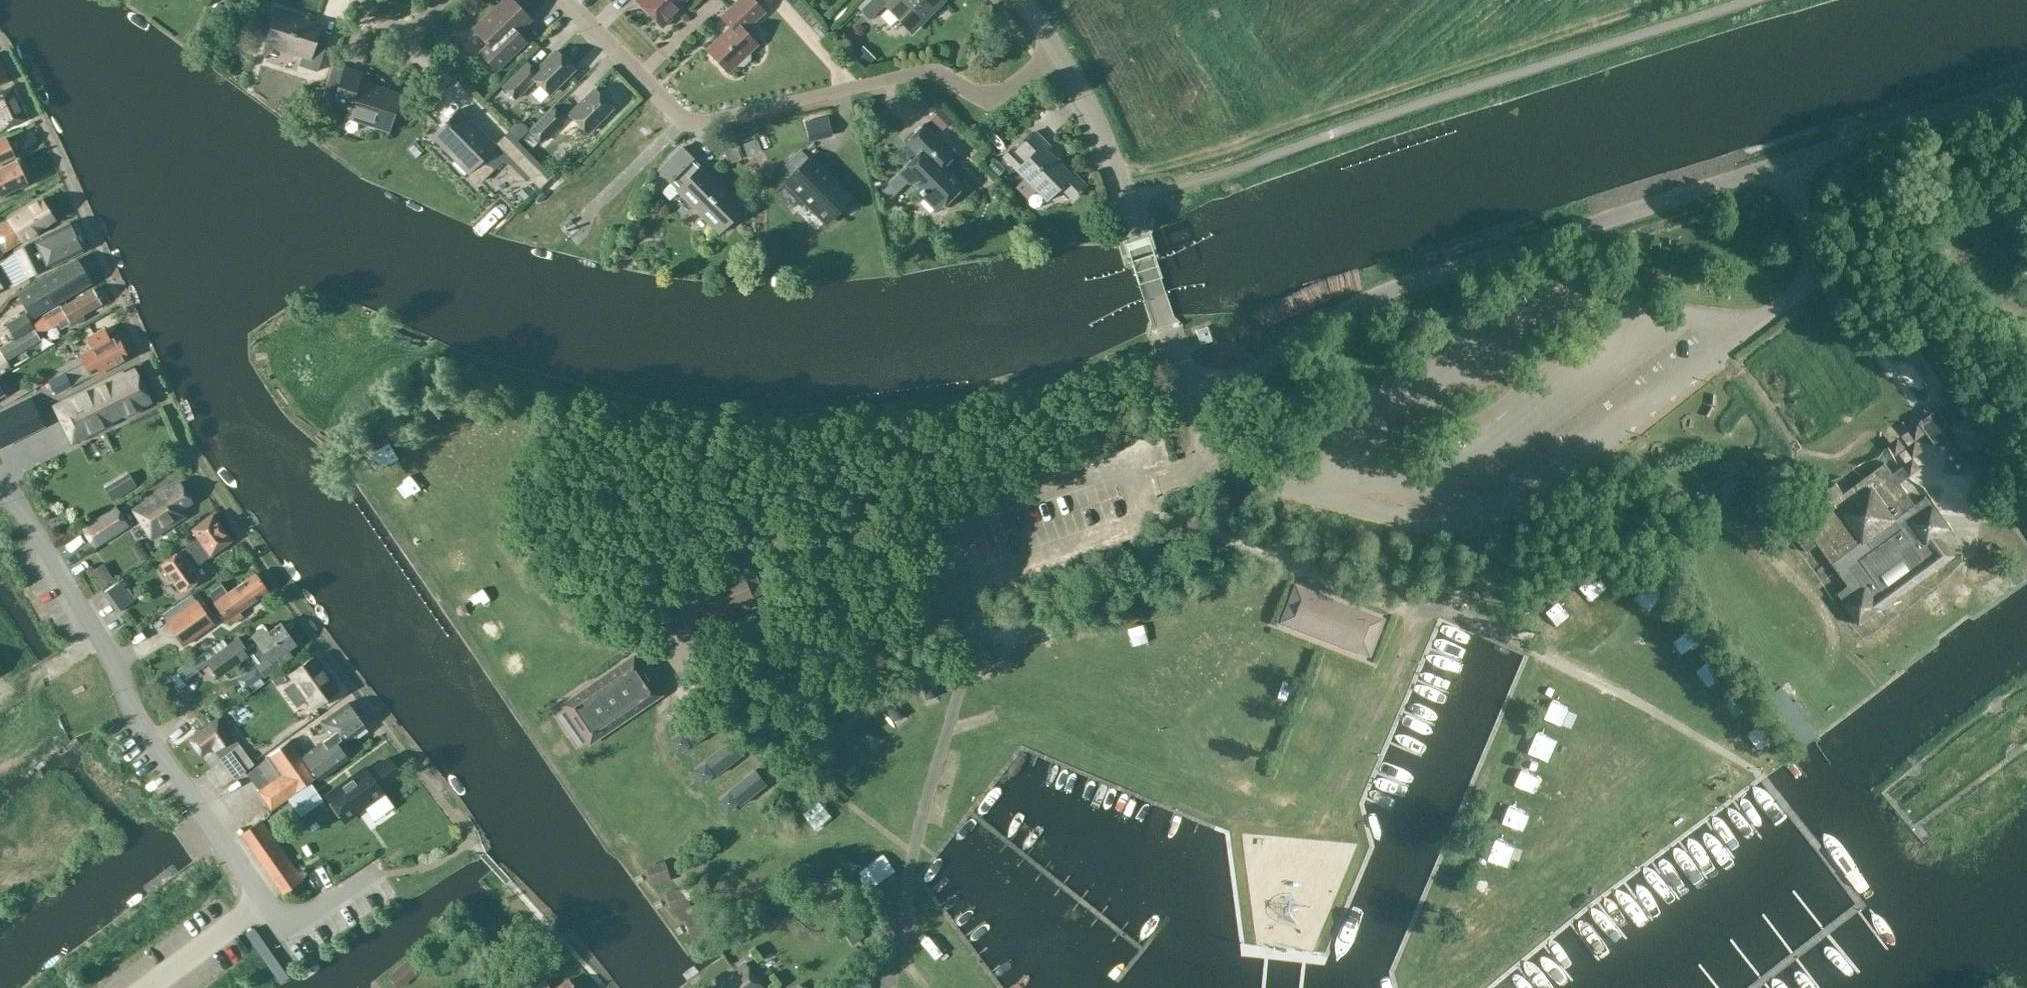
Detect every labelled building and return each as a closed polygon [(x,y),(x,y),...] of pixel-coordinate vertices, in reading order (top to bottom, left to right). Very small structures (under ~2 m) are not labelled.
[(498,70),(527,42),(518,32),(531,19),(513,0),(505,0),(475,28),(489,43),(480,51),(498,70)] [(663,27),(683,7),(681,5),(686,0),(637,0),(663,27)] [(708,50),(728,73),(737,65),(739,67),(744,67),(750,62),(751,57),(749,55),(758,47),(746,33),(766,14),(754,0),(744,0),(724,18),(733,28),(708,50)] [(883,0),(872,0),(861,11),(869,20),(886,3),(883,0)] [(889,6),(913,30),(942,2),(940,0),(895,0),(889,6)] [(318,20),(279,8),(269,43),(303,54),(299,65),(318,71),(328,36),(315,32),(318,20)] [(853,56),(867,69),(876,59),(863,46),(853,56)] [(516,98),(540,75),(553,89),(574,68),(556,50),(535,71),(527,62),(504,86),(516,98)] [(344,69),(342,73),(338,87),(333,102),(349,107),(346,115),(389,129),(400,96),(358,82),(361,74),(344,69)] [(327,83),(338,87),(342,73),(332,70),(327,83)] [(25,118),(10,88),(0,93),(0,130),(25,118)] [(588,133),(613,108),(595,89),(570,114),(588,133)] [(542,144),(566,120),(553,107),(529,130),(542,144)] [(496,144),(460,108),(433,135),(470,173),(470,178),(475,183),(479,183),(493,169),(488,164),(503,150),(522,170),(523,179),(532,180),(540,187),(552,175),(508,132),(496,144)] [(941,109),(930,119),(942,131),(952,121),(941,109)] [(926,124),(906,144),(918,156),(900,174),(936,211),(963,184),(943,164),(955,153),(926,124)] [(1015,171),(1017,169),(1025,178),(1015,187),(1027,199),(1037,189),(1047,200),(1060,187),(1073,200),(1087,185),(1073,170),(1069,173),(1043,146),(1047,142),(1036,131),(1016,151),(1012,147),(1002,158),(1015,171)] [(15,156),(13,153),(16,148),(13,141),(7,141),(6,137),(0,140),(0,163),(15,156)] [(661,166),(674,179),(666,187),(675,196),(677,193),(716,233),(718,235),(724,229),(721,226),(744,204),(706,165),(702,168),(681,147),(661,166)] [(794,173),(785,182),(801,197),(827,223),(850,199),(809,158),(801,150),(786,165),(794,173)] [(27,182),(16,159),(0,167),(0,195),(27,182)] [(1787,168),(1770,168),(1771,202),(1788,202),(1787,168)] [(7,251),(54,220),(41,199),(0,226),(0,259),(4,256),(2,253),(7,251)] [(16,252),(28,277),(82,251),(69,224),(27,244),(16,252)] [(7,325),(16,340),(34,329),(29,320),(81,289),(81,288),(91,282),(78,260),(68,265),(67,265),(18,294),(29,312),(7,325)] [(9,282),(0,268),(0,288),(9,282)] [(33,322),(40,334),(59,323),(62,329),(71,324),(72,326),(84,318),(82,315),(101,304),(93,289),(62,307),(61,306),(33,322)] [(1200,344),(1211,341),(1207,326),(1195,330),(1200,344)] [(0,349),(6,360),(40,340),(34,329),(16,340),(0,349)] [(73,387),(72,386),(129,357),(119,336),(110,340),(104,329),(88,338),(94,348),(81,355),(85,363),(65,373),(48,381),(56,396),(73,387)] [(1921,336),(1902,351),(1934,393),(1953,379),(1921,336)] [(56,406),(73,442),(113,422),(114,418),(123,413),(127,415),(141,409),(139,406),(150,400),(136,371),(125,376),(124,373),(56,406)] [(1936,412),(1919,424),(1934,445),(1944,438),(1967,469),(1977,461),(1993,482),(2014,466),(1959,394),(1936,412)] [(29,397),(7,408),(22,437),(44,426),(29,397)] [(378,447),(359,460),(366,471),(386,459),(378,447)] [(1809,535),(1799,543),(1807,554),(1818,546),(1848,587),(1836,595),(1859,626),(1953,557),(1938,536),(1948,529),(1926,498),(1916,506),(1885,465),(1844,495),(1836,485),(1815,501),(1822,510),(1802,525),(1809,535)] [(117,480),(104,488),(112,501),(125,493),(117,480)] [(166,488),(132,510),(151,539),(185,517),(180,510),(192,502),(179,483),(168,490),(166,488)] [(115,507),(83,528),(94,547),(127,526),(115,507)] [(180,552),(161,565),(182,592),(200,579),(193,569),(231,540),(212,515),(191,530),(198,539),(180,552)] [(667,603),(679,634),(703,625),(704,628),(739,614),(737,610),(761,601),(749,570),(667,603)] [(255,575),(228,594),(221,584),(208,593),(215,604),(231,626),(242,617),(239,612),(267,592),(255,575)] [(1633,576),(1630,598),(1647,601),(1650,579),(1633,576)] [(103,594),(116,613),(133,601),(123,586),(127,584),(124,578),(103,594)] [(1381,622),(1298,591),(1286,622),(1310,631),(1309,634),(1344,648),(1345,644),(1369,653),(1381,622)] [(196,601),(166,623),(183,646),(213,624),(196,601)] [(238,639),(206,663),(218,678),(250,654),(258,665),(256,666),(264,677),(292,656),(288,650),(295,644),(280,624),(268,632),(265,627),(242,644),(238,639)] [(1662,647),(1677,666),(1700,649),(1686,629),(1662,647)] [(295,682),(288,687),(300,703),(306,699),(314,709),(339,691),(314,657),(289,674),(295,682)] [(589,740),(657,694),(643,674),(633,659),(566,705),(589,740)] [(889,719),(905,706),(891,687),(874,699),(889,719)] [(1727,722),(1745,712),(1733,691),(1715,701),(1727,722)] [(253,769),(246,774),(258,792),(272,810),(292,796),(310,782),(317,777),(319,780),(347,759),(339,747),(366,727),(348,703),(321,723),(331,736),(302,757),(301,755),(292,743),(290,741),(267,757),(268,758),(253,769)] [(707,711),(681,731),(693,747),(719,726),(707,711)] [(221,721),(191,742),(202,758),(214,750),(221,759),(239,746),(221,721)] [(730,742),(704,762),(716,777),(742,757),(730,742)] [(837,743),(821,758),(842,781),(858,765),(837,743)] [(239,746),(221,759),(233,777),(251,764),(239,746)] [(383,793),(380,788),(400,774),(388,757),(368,772),(366,768),(326,796),(343,821),(383,793)] [(755,771),(728,792),(740,808),(767,787),(755,771)] [(310,782),(292,796),(303,812),(321,799),(310,782)] [(798,821),(810,834),(828,816),(816,804),(798,821)] [(261,821),(241,835),(269,875),(289,861),(261,821)] [(651,886),(670,880),(664,860),(645,867),(651,886)] [(303,880),(289,861),(269,875),(283,894),(303,880)] [(690,907),(684,887),(665,892),(672,913),(690,907)] [(685,919),(691,938),(712,932),(706,912),(685,919)] [(517,949),(522,944),(519,940),(513,944),(517,949)] [(408,963),(407,961),(389,976),(398,987),(399,987),(417,974),(408,963)] [(722,987),(760,987),(742,963),(721,978),(723,981),(726,985),(722,987)] [(847,987),(869,987),(864,973),(844,980),(847,987)] [(503,979),(490,987),(509,987),(503,979)] [(568,979),(555,987),(574,987),(568,979)]
